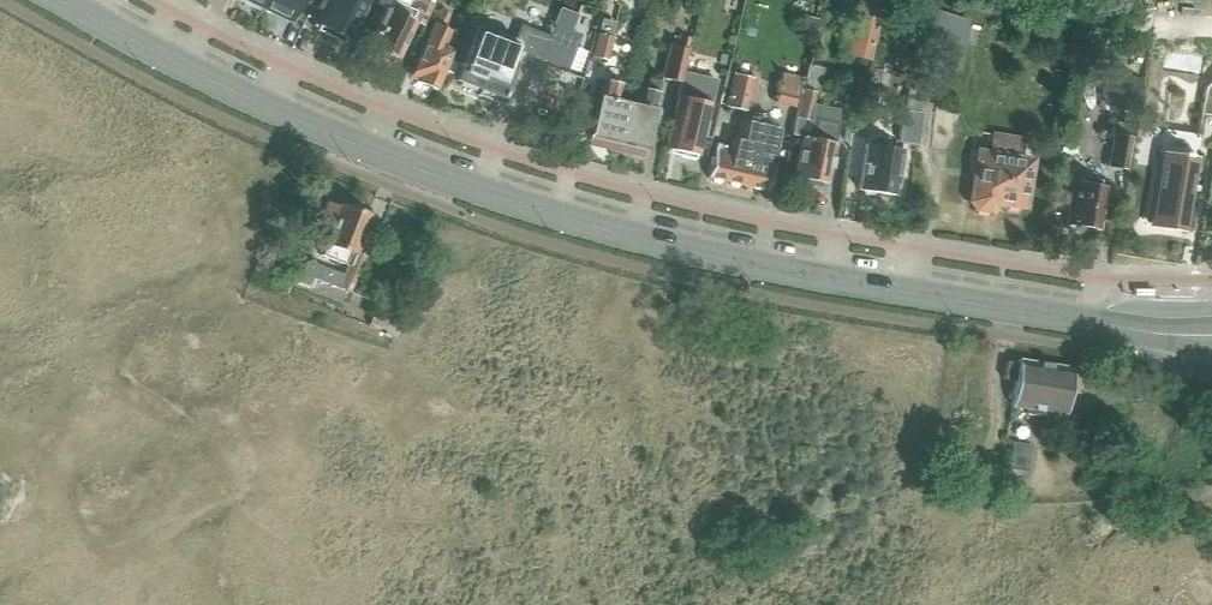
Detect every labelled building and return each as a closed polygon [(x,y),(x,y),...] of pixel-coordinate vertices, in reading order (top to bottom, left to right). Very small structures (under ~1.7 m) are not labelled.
[(261,5),(289,18),(298,0),(263,0),(261,5)] [(317,24),(325,28),(324,33),(342,42),(345,37),(347,38),(365,0),(329,0),(317,24)] [(406,8),(392,1),(388,10),(385,8),(366,45),(370,46),(368,51),(383,58),(385,54),(395,59),(413,22),(423,27),(435,0),(417,0),(409,2),(406,8)] [(853,33),(849,32),(847,40),(850,41),(848,53),(848,54),(869,59),(878,18),(882,0),(859,0),(853,33)] [(960,72),(970,20),(937,10),(929,66),(960,72)] [(805,15),(802,28),(815,31),(818,18),(805,15)] [(459,34),(449,30),(433,22),(411,71),(420,75),(417,82),(435,89),(459,34)] [(599,22),(596,33),(591,57),(604,60),(610,37),(613,26),(599,22)] [(501,97),(503,91),(502,91),(503,88),(508,89),(514,72),(510,71),(514,58),(519,60),(523,51),(567,68),(575,47),(530,30),(525,43),(514,39),(506,60),(469,46),(456,80),(461,82),(460,85),(474,90),(475,87),(479,89),(477,94),(497,102),(499,96),(501,97)] [(680,82),(681,77),(688,49),(690,37),(679,34),(676,46),(668,44),(660,77),(680,82)] [(805,77),(797,106),(795,116),(791,133),(801,135),(792,175),(826,182),(834,142),(832,142),(836,125),(839,109),(812,103),(815,92),(818,93),(823,69),(808,65),(805,77)] [(1100,76),(1100,85),(1100,95),(1108,107),(1135,112),(1137,109),(1143,79),(1104,67),(1100,76)] [(617,142),(626,102),(617,100),(620,83),(615,82),(617,74),(604,71),(589,136),(617,142)] [(684,71),(666,147),(679,150),(678,155),(693,158),(694,153),(697,154),(715,80),(711,78),(697,75),(684,71)] [(797,106),(805,77),(781,72),(778,88),(775,101),(797,106)] [(752,94),(755,78),(731,73),(724,105),(742,110),(746,93),(752,94)] [(635,104),(626,102),(617,142),(645,149),(651,121),(656,122),(659,110),(654,108),(658,91),(660,81),(648,79),(646,89),(639,87),(635,104)] [(1200,113),(1211,115),(1211,79),(1204,87),(1200,113)] [(916,143),(920,113),(903,110),(898,140),(916,143)] [(759,118),(757,118),(742,183),(766,189),(773,157),(773,156),(776,142),(777,143),(780,128),(775,127),(776,122),(766,120),(767,115),(760,113),(759,118)] [(742,183),(757,118),(749,116),(748,121),(742,120),(738,119),(733,138),(731,138),(729,147),(715,144),(708,176),(742,183)] [(1114,124),(1113,135),(1108,166),(1125,168),(1131,126),(1114,124)] [(1159,153),(1148,222),(1181,228),(1181,232),(1183,232),(1195,156),(1194,156),(1198,134),(1163,129),(1159,153)] [(991,132),(988,153),(978,151),(970,200),(975,207),(987,209),(994,204),(995,201),(1023,205),(1030,160),(1020,158),(1023,136),(991,132)] [(848,150),(844,176),(859,178),(858,188),(862,189),(865,193),(872,194),(876,191),(895,195),(902,149),(886,147),(888,137),(869,134),(868,143),(864,142),(863,152),(848,150)] [(1097,228),(1104,188),(1072,182),(1066,222),(1097,228)] [(328,198),(321,218),(330,222),(324,239),(328,241),(352,250),(359,252),(373,215),(328,198)] [(305,262),(301,274),(316,279),(340,289),(349,292),(350,290),(352,292),(366,255),(352,250),(328,241),(323,254),(347,263),(349,264),(345,275),(309,261),(305,262)] [(301,274),(297,282),(312,288),(316,279),(301,274)] [(373,313),(369,323),(385,330),(389,321),(389,320),(373,313)] [(385,330),(384,333),(393,337),(395,337),(400,325),(398,324),(389,321),(385,330)] [(1026,407),(1028,407),(1027,413),(1045,416),(1046,410),(1064,413),(1070,365),(1017,358),(1016,362),(1004,360),(1001,377),(1013,379),(1009,406),(1025,408),(1026,407)] [(1029,444),(1012,441),(1008,467),(1024,470),(1029,444)]
